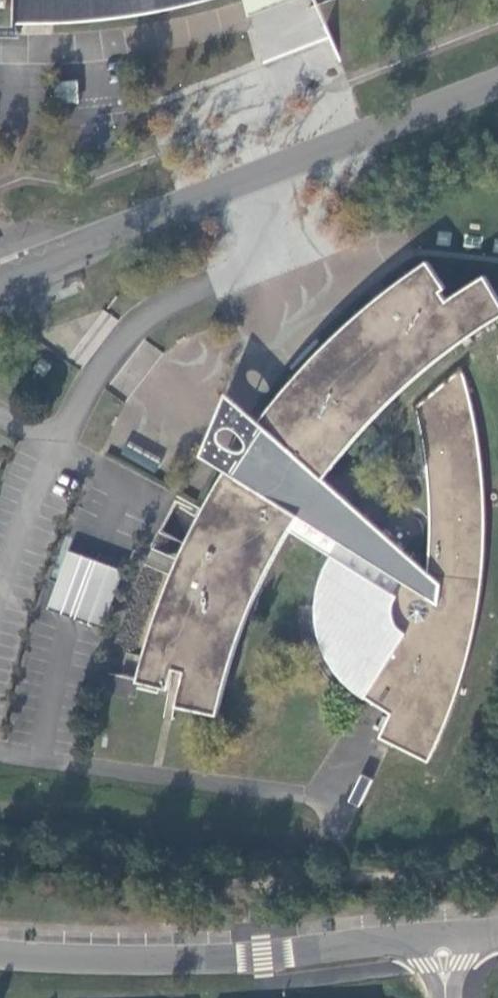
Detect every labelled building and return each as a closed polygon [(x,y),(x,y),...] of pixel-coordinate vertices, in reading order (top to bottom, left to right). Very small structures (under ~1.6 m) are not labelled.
[(1,36),(10,36),(12,36),(14,20),(16,0),(0,0),(0,36),(1,36)] [(14,20),(21,20),(26,21),(32,20),(38,20),(44,20),(50,20),(56,20),(62,19),(68,19),(74,18),(80,18),(85,17),(91,17),(97,16),(103,15),(109,15),(115,14),(121,13),(126,13),(132,11),(138,11),(144,9),(150,8),(156,7),(161,6),(167,5),(173,4),(179,3),(185,2),(190,0),(192,0),(16,0),(14,20)] [(203,509),(197,522),(189,537),(181,554),(174,570),(168,587),(161,604),(155,620),(150,637),(145,654),(140,672),(138,680),(170,688),(175,668),(186,671),(182,682),(178,699),(177,705),(219,715),(220,709),(224,693),(228,678),(232,663),(237,648),(242,634),(248,618),(254,604),(260,590),(267,576),(274,561),(281,547),(289,534),(291,531),(332,558),(331,559),(328,565),(325,571),(323,577),(321,583),(320,589),(318,595),(317,601),(317,608),(317,615),(317,621),(318,627),(320,634),(321,639),(323,646),(326,651),(328,658),(331,663),(335,669),(338,674),(343,679),(347,683),(351,687),(357,692),(362,695),(364,697),(391,714),(383,731),(394,736),(390,743),(391,743),(428,762),(432,756),(441,736),(449,716),(457,695),(463,674),(469,653),(474,632),(478,610),(482,589),(484,567),(485,545),(486,524),(485,502),(484,480),(481,459),(478,437),(474,415),(469,395),(463,374),(462,369),(415,408),(420,427),(423,446),(426,465),(429,485),(430,505),(430,524),(430,543),(428,562),(427,571),(325,479),(332,469),(343,456),(352,444),(363,433),(373,421),(384,409),(395,398),(407,387),(418,377),(430,367),(443,357),(455,347),(468,338),(480,329),(494,321),(497,318),(497,296),(486,275),(471,284),(457,294),(448,300),(442,292),(446,288),(428,261),(418,268),(403,278),(389,289),(375,300),(362,312),(348,324),(335,336),(322,349),(310,362),(298,375),(287,389),(275,402),(264,416),(260,421),(276,435),(246,482),(227,470),(223,475),(214,491),(206,506),(203,509)]
